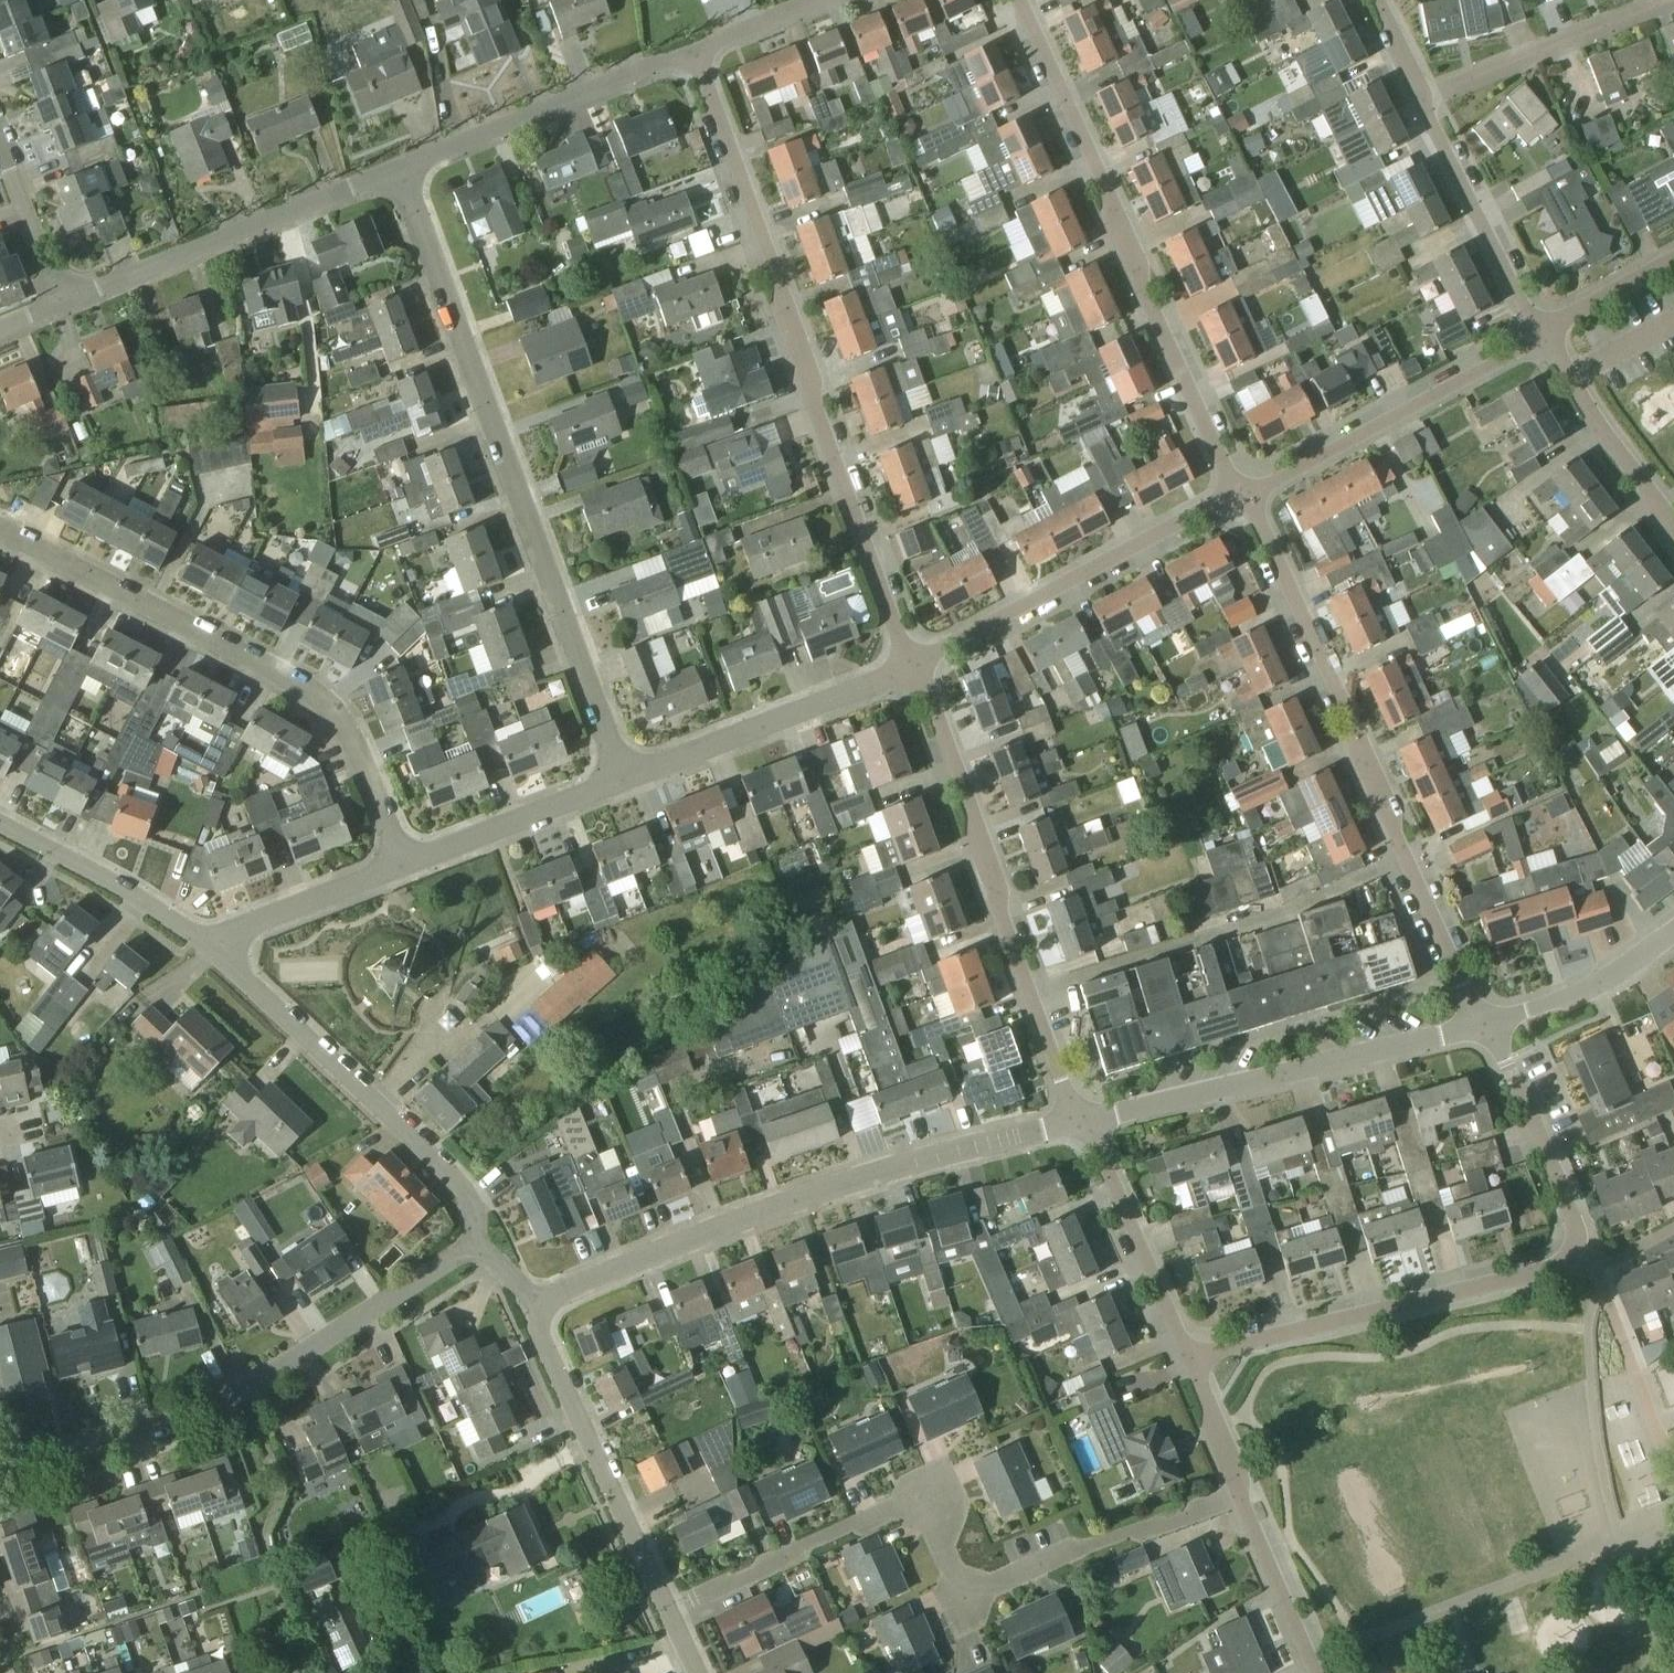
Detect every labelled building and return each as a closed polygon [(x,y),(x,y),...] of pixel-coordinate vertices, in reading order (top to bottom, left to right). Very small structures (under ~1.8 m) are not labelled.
[(40,18),(44,17),(37,0),(19,0),(0,7),(0,34),(32,22),(32,21),(40,18)] [(99,8),(113,43),(117,42),(121,53),(143,44),(138,33),(142,32),(134,13),(151,6),(149,0),(114,0),(114,1),(99,7),(99,8)] [(389,5),(400,34),(419,26),(408,0),(400,0),(389,5)] [(513,35),(498,0),(445,0),(435,4),(446,31),(461,25),(478,67),(509,55),(502,37),(506,35),(507,38),(513,35)] [(597,23),(596,20),(610,15),(604,0),(556,0),(548,3),(562,40),(577,34),(575,28),(592,22),(593,24),(597,23)] [(932,28),(921,0),(916,0),(891,10),(904,40),(905,40),(911,56),(923,51),(916,35),(932,28)] [(975,7),(972,0),(937,0),(947,20),(975,7)] [(1107,0),(1104,0),(1062,19),(1075,47),(1127,23),(1120,6),(1112,10),(1107,0)] [(1162,5),(1160,0),(1139,0),(1142,11),(1162,5)] [(1174,15),(1198,3),(1197,0),(1167,0),(1174,15)] [(1249,25),(1250,27),(1273,15),(1265,0),(1264,0),(1242,11),(1249,25)] [(1350,29),(1336,0),(1333,0),(1306,14),(1306,15),(1285,25),(1292,38),(1313,27),(1321,44),(1350,29)] [(1481,0),(1458,0),(1459,3),(1422,11),(1429,45),(1430,45),(1429,43),(1465,36),(1466,38),(1487,34),(1487,30),(1502,27),(1498,5),(1482,8),(1481,0)] [(1512,25),(1525,19),(1518,0),(1502,0),(1512,25)] [(890,84),(903,79),(902,76),(912,72),(912,71),(903,49),(892,54),(889,46),(890,45),(878,15),(849,26),(861,56),(877,50),(890,84)] [(1281,31),(1273,15),(1250,27),(1258,43),(1281,31)] [(36,60),(78,45),(73,32),(54,39),(52,34),(48,32),(45,33),(40,18),(32,21),(32,22),(0,34),(0,38),(8,58),(31,48),(36,60)] [(1117,62),(1121,71),(1149,58),(1132,21),(1127,23),(1075,47),(1087,75),(1117,62)] [(1659,29),(1668,49),(1673,64),(1673,22),(1659,29)] [(956,50),(968,44),(988,35),(983,23),(950,38),(956,50)] [(932,28),(944,55),(956,50),(950,38),(943,24),(932,28)] [(1350,29),(1321,44),(1329,60),(1309,71),(1315,84),(1336,73),(1337,74),(1366,59),(1350,29)] [(373,43),(353,52),(360,70),(346,76),(362,115),(420,91),(397,34),(387,38),(384,30),(370,35),(373,43)] [(848,61),(836,32),(807,43),(819,73),(820,73),(826,89),(838,84),(831,68),(848,61)] [(187,36),(181,51),(200,59),(207,44),(187,36)] [(1610,57),(1608,51),(1587,60),(1601,94),(1621,87),(1620,83),(1659,68),(1648,39),(1647,39),(1648,42),(1644,43),(1644,44),(1610,57)] [(1096,94),(1109,121),(1137,108),(1130,93),(1146,86),(1141,75),(1154,69),(1155,70),(1190,54),(1184,42),(1149,58),(1121,71),(1125,80),(1096,94)] [(960,92),(965,90),(1005,72),(992,44),(962,58),(963,59),(948,66),(943,56),(912,71),(912,72),(902,76),(903,79),(907,88),(933,76),(955,82),(960,92)] [(29,77),(39,103),(69,92),(83,87),(91,83),(87,73),(84,71),(75,74),(73,78),(70,80),(64,64),(82,57),(78,45),(36,60),(30,63),(35,75),(29,77)] [(767,59),(778,89),(792,83),(799,100),(811,94),(805,78),(806,77),(794,48),(767,59)] [(767,59),(738,71),(749,101),(750,101),(760,130),(765,142),(794,131),(789,119),(773,125),(762,95),(778,89),(767,59)] [(35,94),(24,65),(15,69),(26,97),(35,94)] [(1222,65),(1204,75),(1216,97),(1234,88),(1222,65)] [(965,90),(972,104),(967,107),(972,119),(988,112),(989,113),(1017,99),(1005,72),(965,90)] [(853,82),(862,107),(875,102),(866,77),(853,82)] [(1342,84),(1315,98),(1290,110),(1297,123),(1327,108),(1334,121),(1355,110),(1363,127),(1392,112),(1377,82),(1348,96),(1342,84)] [(227,101),(221,83),(205,89),(212,107),(227,101)] [(1290,110),(1315,98),(1309,84),(1284,97),(1290,110)] [(1492,154),(1516,135),(1526,146),(1539,135),(1542,139),(1557,126),(1546,113),(1547,112),(1523,84),(1506,98),(1510,103),(1504,108),(1501,105),(1471,130),(1473,131),(1492,154)] [(101,95),(105,106),(126,98),(121,86),(101,95)] [(69,92),(39,103),(33,105),(44,132),(50,130),(49,129),(79,118),(79,117),(93,112),(83,87),(69,92)] [(832,117),(824,95),(808,100),(817,123),(820,122),(832,117)] [(246,122),(249,129),(260,157),(279,149),(275,141),(284,137),(285,141),(320,127),(307,97),(263,115),(266,122),(250,129),(247,121),(246,122)] [(1151,136),(1155,145),(1182,133),(1171,111),(1160,116),(1153,101),(1137,108),(1109,121),(1121,149),(1151,136)] [(641,192),(628,158),(677,138),(665,107),(630,121),(628,115),(613,121),(618,133),(606,138),(630,197),(641,192)] [(82,146),(87,158),(116,147),(111,135),(94,142),(88,126),(96,123),(98,129),(110,125),(104,108),(93,112),(79,117),(79,118),(49,129),(50,130),(60,156),(82,146)] [(1392,112),(1363,127),(1371,142),(1350,153),(1357,166),(1351,169),(1357,181),(1380,170),(1374,157),(1378,155),(1379,157),(1407,142),(1392,112)] [(849,125),(844,114),(844,113),(832,117),(820,122),(824,134),(849,125)] [(1242,113),(1225,121),(1232,135),(1249,127),(1242,113)] [(231,137),(221,115),(221,114),(207,119),(208,120),(171,134),(183,166),(190,164),(196,181),(209,176),(210,177),(228,170),(227,169),(222,171),(212,144),(231,137)] [(1610,115),(1581,126),(1590,153),(1620,142),(1610,115)] [(993,166),(1038,145),(1040,141),(1036,133),(1032,132),(1026,117),(980,138),(993,166)] [(933,149),(938,147),(969,133),(962,118),(931,132),(917,139),(924,153),(933,149)] [(1673,155),(1673,127),(1671,121),(1659,128),(1673,155)] [(933,149),(938,159),(939,161),(974,145),(969,133),(938,147),(933,149)] [(1130,168),(1142,194),(1187,174),(1181,160),(1192,155),(1185,139),(1182,133),(1155,145),(1159,155),(1130,168)] [(581,134),(567,139),(569,146),(534,160),(547,190),(595,171),(581,134)] [(768,152),(779,181),(808,170),(803,154),(820,148),(815,136),(799,142),(798,141),(768,152)] [(974,219),(1003,206),(996,192),(1004,189),(1005,193),(1022,185),(1022,186),(1051,173),(1038,145),(993,166),(976,174),(986,195),(967,204),(974,219)] [(57,184),(66,207),(66,208),(99,195),(99,196),(111,191),(127,185),(118,162),(122,160),(116,147),(87,158),(87,159),(93,157),(98,169),(57,184)] [(1625,188),(1626,189),(1613,196),(1622,212),(1634,205),(1648,231),(1649,230),(1648,228),(1673,214),(1673,162),(1625,188)] [(808,170),(779,181),(789,209),(819,199),(819,197),(835,191),(825,163),(808,170)] [(1386,182),(1380,170),(1357,181),(1378,224),(1405,210),(1404,209),(1433,194),(1419,165),(1389,179),(1390,180),(1386,182)] [(453,192),(465,223),(487,214),(499,243),(524,233),(513,204),(514,203),(500,166),(472,177),(469,184),(467,185),(467,187),(453,192)] [(1518,201),(1541,188),(1552,182),(1545,168),(1511,187),(1518,201)] [(1227,183),(1234,199),(1259,188),(1251,171),(1227,183)] [(1277,171),(1257,181),(1278,223),(1298,212),(1293,203),(1277,171)] [(1564,242),(1558,231),(1540,241),(1557,273),(1586,257),(1590,265),(1588,266),(1589,267),(1610,255),(1581,202),(1587,199),(1572,171),(1552,182),(1541,188),(1556,215),(1562,212),(1575,236),(1564,242)] [(842,186),(847,199),(884,185),(879,173),(842,186)] [(154,174),(138,180),(142,190),(151,195),(161,190),(154,174)] [(1200,202),(1187,174),(1142,194),(1156,223),(1184,210),(1184,209),(1200,202)] [(847,199),(851,210),(826,219),(825,217),(796,228),(806,256),(853,239),(869,233),(860,207),(888,197),(884,185),(847,199)] [(1240,211),(1252,205),(1264,200),(1259,188),(1234,199),(1240,211)] [(66,208),(66,207),(57,210),(67,234),(95,223),(104,246),(117,241),(114,234),(126,230),(111,191),(99,196),(99,195),(66,208)] [(1028,220),(1035,235),(1072,218),(1059,191),(1031,204),(1031,205),(1015,212),(1020,224),(1028,220)] [(644,202),(624,210),(621,201),(583,215),(588,229),(626,215),(637,247),(695,226),(683,194),(646,207),(644,202)] [(1449,225),(1433,194),(1404,209),(1405,210),(1413,226),(1365,250),(1377,274),(1405,260),(1399,249),(1419,239),(1420,239),(1449,225)] [(1009,221),(1003,206),(974,219),(981,234),(1009,221)] [(1027,238),(1039,264),(1039,266),(1055,258),(1056,259),(1085,246),(1072,218),(1035,235),(1027,238)] [(337,232),(339,237),(329,241),(328,238),(313,243),(324,271),(349,260),(351,266),(381,253),(368,220),(337,232)] [(1177,269),(1205,256),(1199,242),(1219,233),(1213,220),(1164,242),(1177,269)] [(718,235),(707,239),(703,228),(684,234),(691,257),(722,247),(718,235)] [(863,269),(853,239),(806,256),(817,285),(863,269)] [(1025,239),(982,255),(987,270),(1030,253),(1025,239)] [(1295,260),(1288,246),(1265,257),(1271,271),(1295,260)] [(1205,256),(1177,269),(1190,298),(1218,285),(1219,283),(1230,277),(1229,275),(1237,272),(1225,247),(1205,256)] [(1438,276),(1446,292),(1476,278),(1460,247),(1431,262),(1431,264),(1411,274),(1417,286),(1438,276)] [(875,275),(900,266),(895,253),(870,262),(875,275)] [(8,259),(0,262),(0,289),(25,279),(16,256),(8,259)] [(1277,283),(1301,272),(1295,260),(1271,271),(1277,283)] [(1004,274),(1012,290),(1036,279),(1028,263),(1004,274)] [(1063,310),(1105,291),(1093,264),(1064,277),(1064,278),(1048,285),(1054,297),(1057,296),(1063,310)] [(302,304),(301,298),(292,265),(266,271),(267,277),(243,284),(247,301),(244,302),(243,304),(245,313),(248,314),(250,313),(251,316),(272,311),(276,328),(299,322),(295,306),(302,304)] [(875,275),(879,287),(904,278),(900,266),(875,275)] [(325,312),(349,303),(338,273),(314,281),(325,312)] [(717,308),(724,305),(712,273),(675,287),(673,281),(653,289),(667,326),(692,317),(697,330),(722,321),(717,308)] [(1491,308),(1476,278),(1446,292),(1425,302),(1440,332),(1434,335),(1442,351),(1470,337),(1462,322),(1491,308)] [(1043,295),(1036,279),(1012,290),(1019,306),(1043,295)] [(612,294),(611,294),(617,309),(617,308),(619,313),(649,302),(641,280),(611,291),(612,294)] [(514,324),(552,310),(543,287),(530,292),(531,296),(507,305),(514,324)] [(824,304),(834,332),(880,315),(870,287),(824,304)] [(959,288),(940,295),(948,317),(967,310),(959,288)] [(1118,319),(1105,291),(1063,310),(1075,336),(1088,330),(1089,332),(1118,319)] [(397,297),(368,307),(373,326),(353,333),(345,336),(348,346),(348,347),(407,325),(397,297)] [(209,330),(198,298),(167,308),(177,340),(193,335),(198,350),(211,346),(206,331),(209,330)] [(1210,342),(1211,344),(1253,324),(1241,299),(1229,305),(1228,304),(1199,317),(1205,332),(1201,334),(1206,344),(1210,342)] [(325,312),(323,312),(328,327),(349,320),(357,316),(355,312),(352,302),(349,303),(325,312)] [(880,315),(834,332),(844,361),(873,350),(892,343),(881,315),(880,315)] [(1334,331),(1328,319),(1296,336),(1302,347),(1334,331)] [(556,342),(525,353),(537,385),(591,365),(580,334),(579,334),(574,320),(551,328),(556,342)] [(1266,353),(1253,324),(1211,344),(1224,373),(1266,353)] [(331,353),(335,364),(383,347),(388,363),(417,353),(407,325),(348,347),(348,346),(331,353)] [(897,338),(902,350),(927,341),(923,328),(897,338)] [(143,362),(130,368),(127,360),(114,330),(83,343),(95,373),(111,366),(120,388),(145,377),(143,362)] [(902,350),(906,362),(932,353),(936,356),(950,351),(944,335),(927,341),(902,350)] [(215,343),(228,388),(241,384),(237,336),(215,343)] [(1092,386),(1106,380),(1139,364),(1127,337),(1098,350),(1098,352),(1076,362),(1071,351),(1045,363),(1050,376),(1063,370),(1069,382),(1084,375),(1090,388),(1092,386)] [(1045,363),(1071,351),(1066,339),(1039,351),(1045,363)] [(1320,395),(1327,408),(1354,393),(1350,386),(1366,377),(1366,378),(1384,369),(1368,339),(1351,349),(1351,350),(1334,359),(1338,366),(1308,382),(1316,397),(1320,395)] [(646,340),(638,355),(657,365),(665,350),(646,340)] [(711,422),(667,438),(673,456),(675,455),(700,446),(734,433),(729,418),(732,417),(734,413),(733,410),(759,401),(759,400),(771,395),(762,370),(759,371),(757,364),(759,363),(754,348),(734,355),(729,342),(692,356),(705,391),(700,392),(702,397),(692,401),(698,418),(708,414),(709,418),(710,418),(711,422)] [(1271,402),(1286,430),(1313,415),(1298,387),(1308,382),(1292,352),(1281,358),(1289,372),(1277,378),(1286,394),(1271,402)] [(625,357),(609,363),(614,378),(631,372),(625,357)] [(1405,379),(1416,373),(1410,359),(1398,365),(1405,379)] [(1139,365),(1139,364),(1106,380),(1092,386),(1097,396),(1076,405),(1081,416),(1071,420),(1079,438),(1105,426),(1100,416),(1152,392),(1146,378),(1150,376),(1144,364),(1145,363),(1144,362),(1139,365)] [(351,389),(379,378),(373,363),(345,375),(351,389)] [(909,391),(898,363),(880,369),(851,380),(862,408),(903,393),(909,391)] [(32,420),(41,441),(68,430),(58,406),(44,412),(39,398),(40,398),(26,366),(0,377),(0,392),(8,411),(25,404),(32,420)] [(1286,430),(1271,402),(1260,381),(1258,382),(1252,371),(1229,382),(1234,394),(1246,388),(1257,409),(1244,416),(1259,444),(1286,430)] [(397,384),(402,399),(388,404),(387,399),(345,415),(346,417),(323,425),(324,441),(359,429),(377,422),(435,401),(425,373),(397,384)] [(77,379),(89,408),(103,403),(91,374),(77,379)] [(640,381),(623,387),(630,407),(648,401),(640,381)] [(1508,412),(1517,428),(1546,411),(1529,382),(1500,398),(1501,399),(1473,415),(1480,428),(1508,412)] [(242,389),(246,424),(299,419),(295,384),(242,389)] [(913,419),(903,393),(862,408),(872,437),(901,426),(900,424),(913,419)] [(587,408),(571,414),(550,421),(562,453),(620,432),(606,395),(585,403),(587,408)] [(924,409),(930,426),(955,417),(949,400),(924,409)] [(383,437),(413,427),(417,439),(445,429),(435,401),(377,422),(383,437)] [(1127,417),(1134,431),(1164,417),(1157,403),(1127,417)] [(955,417),(930,426),(935,439),(960,430),(961,434),(977,428),(971,411),(955,417)] [(1534,456),(1534,457),(1563,440),(1546,411),(1517,428),(1526,443),(1506,455),(1513,468),(1514,468),(1526,460),(1534,456)] [(294,427),(272,430),(275,451),(302,448),(300,426),(294,427)] [(1429,457),(1438,453),(1440,451),(1428,428),(1412,436),(1422,453),(1425,460),(1429,457)] [(789,484),(785,473),(776,447),(757,453),(756,449),(760,448),(759,447),(756,448),(750,431),(706,447),(718,482),(737,475),(742,488),(767,479),(775,499),(790,493),(787,485),(789,484)] [(229,436),(236,466),(250,463),(246,433),(246,432),(229,436)] [(223,469),(236,466),(229,436),(216,439),(223,469)] [(1176,452),(1168,436),(1157,442),(1166,458),(1150,466),(1165,494),(1192,479),(1177,451),(1176,452)] [(1402,464),(1422,453),(1412,436),(1393,447),(1402,464)] [(879,456),(889,484),(936,467),(939,466),(928,437),(879,456)] [(223,469),(216,439),(202,442),(209,472),(223,469)] [(378,465),(408,454),(402,440),(373,450),(378,465)] [(1138,508),(1165,494),(1150,466),(1137,473),(1127,456),(1114,463),(1102,441),(1087,449),(1096,464),(1108,488),(1123,480),(1138,508)] [(209,472),(202,442),(188,445),(195,475),(209,472)] [(709,470),(700,446),(675,455),(684,479),(709,470)] [(421,493),(434,488),(463,477),(453,450),(411,464),(418,482),(421,493)] [(143,462),(145,473),(165,469),(162,458),(143,462)] [(1558,490),(1569,505),(1595,485),(1575,458),(1548,478),(1549,479),(1530,493),(1539,504),(1558,490)] [(1513,468),(1508,471),(1516,483),(1534,473),(1526,460),(1514,468),(1513,468)] [(1391,481),(1394,479),(1385,463),(1370,471),(1365,461),(1339,476),(1363,520),(1379,511),(1376,505),(1397,493),(1391,481)] [(126,477),(145,473),(143,462),(123,466),(126,477)] [(1108,524),(1104,516),(1094,497),(1099,494),(1098,494),(1108,488),(1096,464),(1084,471),(1089,481),(1059,497),(1081,538),(1108,524)] [(1034,481),(1025,466),(1013,473),(1021,488),(1034,481)] [(900,513),(926,503),(931,516),(959,506),(953,492),(946,495),(936,467),(889,484),(900,513)] [(591,468),(558,479),(562,491),(595,480),(591,468)] [(45,511),(59,484),(65,473),(45,477),(31,504),(45,511)] [(1339,476),(1312,490),(1337,534),(1363,520),(1339,476)] [(473,505),(463,477),(434,488),(421,493),(425,503),(424,503),(430,520),(444,515),(473,505)] [(593,539),(636,524),(653,518),(639,479),(605,492),(609,501),(582,510),(593,539)] [(57,518),(83,531),(101,495),(75,482),(57,518)] [(1616,512),(1595,485),(1569,505),(1557,513),(1569,528),(1558,536),(1566,547),(1589,530),(1590,531),(1616,512)] [(1081,538),(1059,497),(1054,487),(1041,493),(1054,517),(1040,524),(1055,552),(1081,538)] [(167,490),(151,521),(132,557),(158,570),(177,535),(162,528),(165,522),(168,523),(182,497),(167,490)] [(1336,535),(1337,534),(1312,490),(1285,504),(1300,532),(1311,527),(1327,555),(1312,562),(1319,577),(1325,575),(1350,563),(1346,554),(1336,535)] [(1464,514),(1473,502),(1460,492),(1451,504),(1464,514)] [(425,503),(421,493),(404,499),(408,509),(424,503),(425,503)] [(83,531),(108,544),(127,509),(101,495),(83,531)] [(1441,534),(1424,543),(1438,570),(1472,552),(1457,523),(1448,506),(1431,515),(1441,534)] [(980,556),(996,547),(980,517),(975,507),(957,512),(972,540),(965,544),(966,547),(946,558),(968,599),(970,597),(974,599),(980,596),(981,592),(995,584),(980,556)] [(1480,507),(1457,523),(1472,552),(1485,568),(1512,547),(1480,507)] [(108,544),(132,557),(151,521),(127,509),(108,544)] [(1028,566),(1055,552),(1040,524),(1027,531),(1019,515),(1000,525),(992,510),(980,517),(996,547),(1013,538),(1028,566)] [(941,547),(928,524),(895,535),(904,560),(941,547)] [(789,539),(784,525),(740,542),(754,580),(816,557),(807,533),(789,539)] [(404,527),(371,534),(373,546),(406,539),(404,527)] [(454,568),(491,554),(481,527),(444,541),(454,568)] [(1609,587),(1649,555),(1628,528),(1603,548),(1585,562),(1578,553),(1570,559),(1571,560),(1543,581),(1559,602),(1593,575),(1605,590),(1609,587)] [(726,560),(721,548),(734,543),(729,529),(701,539),(711,566),(726,560)] [(411,540),(415,552),(438,544),(434,532),(411,540)] [(307,560),(313,563),(298,590),(312,597),(326,570),(324,569),(335,550),(317,540),(307,560)] [(410,540),(396,545),(401,558),(415,552),(411,540),(410,540)] [(1218,540),(1191,554),(1207,583),(1206,583),(1218,605),(1232,598),(1232,597),(1234,590),(1225,573),(1233,568),(1218,540)] [(1391,541),(1380,546),(1385,558),(1396,553),(1391,541)] [(178,580),(204,594),(223,558),(197,545),(178,580)] [(1529,565),(1543,581),(1571,560),(1570,559),(1562,549),(1559,551),(1554,545),(1529,565)] [(1351,564),(1350,563),(1325,575),(1330,587),(1360,573),(1384,562),(1379,551),(1351,564)] [(501,581),(491,554),(454,568),(464,594),(501,581)] [(1179,597),(1170,602),(1183,627),(1195,621),(1190,611),(1200,606),(1192,591),(1206,583),(1207,583),(1191,554),(1164,569),(1179,597)] [(1670,581),(1649,555),(1609,587),(1620,601),(1617,604),(1625,615),(1644,600),(1645,601),(1670,581)] [(223,558),(204,594),(229,607),(247,571),(223,558)] [(968,599),(946,558),(919,572),(941,613),(968,599)] [(1394,585),(1384,562),(1360,573),(1364,584),(1329,600),(1341,626),(1371,613),(1364,599),(1380,592),(1394,585)] [(272,584),(254,619),(280,633),(299,598),(286,591),(294,574),(281,567),(272,584)] [(299,643),(325,656),(351,608),(329,596),(339,577),(326,570),(312,597),(321,602),(299,643)] [(229,607),(254,619),(272,584),(247,571),(229,607)] [(679,605),(673,589),(668,576),(667,572),(613,592),(625,625),(627,624),(635,644),(648,639),(641,619),(679,605)] [(1118,594),(1140,635),(1141,638),(1166,624),(1171,634),(1183,627),(1170,602),(1160,608),(1145,579),(1118,594)] [(717,590),(701,595),(708,617),(709,619),(726,613),(718,590),(717,590)] [(794,590),(773,598),(782,623),(798,617),(795,608),(800,606),(794,590)] [(14,601),(2,623),(0,627),(0,648),(4,650),(17,624),(43,638),(60,606),(33,592),(26,607),(14,601)] [(1130,662),(1123,647),(1127,645),(1126,642),(1140,635),(1118,594),(1091,608),(1104,633),(1097,637),(1110,662),(1115,670),(1130,662)] [(857,595),(845,600),(845,599),(809,613),(811,619),(797,624),(812,662),(826,656),(824,650),(859,636),(855,625),(867,621),(869,616),(862,597),(857,595)] [(418,612),(420,617),(422,623),(465,607),(460,596),(418,612)] [(767,632),(782,626),(783,625),(782,623),(773,598),(757,604),(767,632)] [(1256,617),(1248,600),(1248,598),(1221,610),(1229,628),(1256,617)] [(482,645),(519,631),(509,604),(485,613),(480,601),(465,607),(422,623),(425,632),(429,641),(446,635),(444,629),(472,618),(482,645)] [(1654,640),(1665,654),(1673,646),(1673,604),(1657,618),(1639,632),(1648,644),(1654,640)] [(60,606),(43,638),(68,651),(85,619),(60,606)] [(1387,606),(1371,613),(1341,626),(1355,655),(1384,642),(1383,641),(1399,633),(1387,606)] [(376,621),(351,608),(325,656),(351,670),(376,621)] [(1438,628),(1432,616),(1430,612),(1404,624),(1411,640),(1438,628)] [(380,636),(390,646),(413,625),(403,614),(380,636)] [(1586,641),(1595,653),(1626,629),(1616,616),(1586,641)] [(420,617),(413,625),(390,646),(401,657),(423,635),(425,632),(422,623),(420,617)] [(1097,637),(1087,642),(1074,617),(1048,631),(1063,659),(1086,647),(1097,669),(1110,662),(1097,637)] [(1237,653),(1244,668),(1273,655),(1260,627),(1232,641),(1226,629),(1193,645),(1200,660),(1218,651),(1222,660),(1237,653)] [(1445,644),(1438,628),(1411,640),(1419,656),(1445,644)] [(1595,653),(1600,659),(1605,665),(1636,641),(1626,629),(1595,653)] [(76,665),(67,682),(79,689),(85,677),(111,690),(111,688),(134,644),(108,631),(88,671),(76,665)] [(519,631),(482,645),(492,671),(470,680),(467,673),(445,682),(451,699),(473,691),(504,681),(511,678),(507,666),(529,658),(519,631)] [(1072,705),(1084,699),(1074,679),(1063,659),(1048,631),(1022,645),(1036,673),(1029,677),(1028,677),(1030,680),(1034,688),(1039,696),(1051,690),(1040,671),(1052,665),(1063,685),(1061,686),(1072,705)] [(782,667),(769,636),(720,655),(734,692),(749,686),(747,680),(782,667)] [(621,653),(641,705),(640,705),(642,710),(643,710),(647,721),(677,709),(679,713),(707,703),(692,668),(676,674),(662,637),(621,653)] [(134,706),(117,739),(130,745),(135,733),(148,709),(137,703),(160,658),(134,644),(111,688),(124,695),(121,700),(134,706)] [(1665,654),(1659,659),(1673,678),(1673,646),(1665,654)] [(1028,677),(1029,677),(1014,650),(999,658),(1008,676),(997,681),(991,667),(962,677),(973,706),(1002,695),(1030,680),(1028,677)] [(1286,683),(1273,655),(1244,668),(1252,684),(1236,691),(1239,697),(1229,701),(1236,715),(1261,704),(1257,696),(1286,683)] [(1376,703),(1421,682),(1409,655),(1393,662),(1393,661),(1364,675),(1376,703)] [(64,659),(43,701),(55,707),(61,695),(67,682),(76,665),(64,659)] [(1538,660),(1520,674),(1548,708),(1565,695),(1538,660)] [(365,682),(375,708),(412,694),(402,667),(365,682)] [(192,715),(209,683),(183,670),(174,687),(163,681),(148,709),(135,733),(148,740),(167,702),(192,715)] [(531,671),(511,678),(504,681),(512,702),(539,692),(531,671)] [(1086,673),(1074,679),(1084,699),(1096,692),(1086,673)] [(1662,688),(1673,703),(1673,679),(1662,688)] [(1030,680),(1002,695),(973,706),(983,733),(1012,722),(1006,706),(1020,701),(1019,697),(1034,688),(1030,680)] [(1418,717),(1422,727),(1438,720),(1465,707),(1466,707),(1460,695),(1433,708),(1421,682),(1376,703),(1389,730),(1418,717)] [(212,736),(202,757),(198,765),(212,772),(225,747),(236,726),(223,720),(235,696),(209,683),(192,715),(204,721),(199,729),(212,736)] [(423,721),(418,709),(434,703),(429,688),(412,694),(375,708),(385,736),(423,721)] [(61,695),(55,707),(67,713),(73,701),(61,695)] [(1122,697),(1106,703),(1112,718),(1127,712),(1122,697)] [(1262,747),(1306,727),(1293,699),(1265,712),(1261,704),(1236,715),(1246,737),(1255,733),(1262,747)] [(55,707),(43,701),(26,734),(0,721),(0,777),(3,778),(19,746),(22,740),(34,746),(32,751),(55,707)] [(433,730),(460,720),(460,719),(462,718),(456,704),(427,715),(433,730)] [(1102,724),(1112,720),(1105,704),(1096,708),(1102,724)] [(1044,705),(1017,716),(1022,730),(1050,720),(1044,705)] [(27,788),(52,801),(69,770),(77,755),(52,742),(67,713),(55,707),(32,751),(33,751),(35,747),(46,752),(27,788)] [(1438,720),(1444,733),(1428,740),(1427,737),(1398,750),(1405,765),(1402,766),(1401,769),(1404,776),(1407,777),(1410,775),(1411,778),(1440,764),(1456,757),(1447,737),(1473,725),(1465,707),(1438,720)] [(521,722),(520,722),(538,768),(565,757),(546,708),(520,718),(521,722)] [(266,755),(284,724),(259,709),(241,740),(266,755)] [(472,714),(482,741),(495,736),(494,732),(485,709),(472,714)] [(460,719),(460,720),(470,746),(482,741),(472,714),(462,718),(460,719)] [(1669,731),(1658,717),(1631,739),(1641,752),(1669,731)] [(1055,734),(1050,720),(1022,730),(1028,744),(1055,734)] [(520,722),(494,732),(495,736),(511,778),(538,768),(520,722)] [(850,767),(863,762),(900,749),(890,722),(853,735),(854,737),(841,742),(850,767)] [(284,724),(266,755),(291,769),(309,738),(284,724)] [(1306,727),(1262,747),(1261,747),(1272,770),(1230,789),(1236,802),(1237,801),(1284,779),(1279,771),(1289,766),(1290,767),(1318,754),(1306,727)] [(460,798),(447,765),(433,730),(407,740),(412,754),(423,749),(431,771),(419,775),(432,809),(460,798)] [(1605,765),(1623,751),(1611,736),(1593,749),(1605,765)] [(84,804),(95,810),(96,811),(130,745),(117,739),(104,763),(96,759),(86,778),(69,770),(52,801),(79,815),(84,804)] [(1038,754),(1025,759),(1019,742),(990,753),(1000,780),(1058,759),(1055,749),(1038,755),(1038,754)] [(839,771),(838,766),(830,745),(806,754),(815,776),(816,777),(824,774),(824,776),(839,771)] [(167,775),(173,751),(156,746),(150,771),(167,775)] [(212,772),(218,775),(224,778),(236,753),(225,747),(212,772)] [(831,818),(847,811),(871,803),(867,791),(873,789),(910,776),(900,749),(863,762),(868,775),(851,781),(855,794),(826,805),(831,818)] [(1581,756),(1597,779),(1608,772),(1592,749),(1581,756)] [(473,754),(447,765),(460,798),(487,788),(473,754)] [(781,805),(796,799),(799,807),(807,804),(820,839),(824,837),(836,833),(831,818),(826,805),(816,777),(815,776),(803,781),(794,758),(767,769),(781,805)] [(1153,758),(1138,764),(1146,781),(1161,775),(1153,758)] [(1046,796),(1049,805),(1078,795),(1073,781),(1051,789),(1046,776),(1062,770),(1058,759),(1000,780),(1010,808),(1046,796)] [(1411,778),(1423,805),(1469,784),(1469,785),(1489,776),(1483,763),(1447,780),(1440,764),(1411,778)] [(297,788),(322,778),(317,766),(292,775),(297,788)] [(750,802),(738,807),(755,850),(767,845),(756,815),(781,805),(767,769),(741,779),(750,802)] [(151,779),(129,771),(127,770),(117,797),(123,799),(113,826),(111,830),(144,841),(155,809),(131,800),(134,789),(147,793),(151,779)] [(1284,779),(1237,801),(1242,812),(1278,796),(1289,819),(1273,826),(1274,827),(1338,797),(1326,770),(1297,783),(1299,786),(1289,791),(1284,779)] [(1656,774),(1641,786),(1665,815),(1662,835),(1645,847),(1651,856),(1672,885),(1673,888),(1673,798),(1656,774)] [(322,778),(297,788),(305,810),(306,810),(309,818),(322,851),(349,841),(336,807),(333,808),(322,778)] [(1485,809),(1490,820),(1520,806),(1512,789),(1499,795),(1496,790),(1476,799),(1469,785),(1469,784),(1423,805),(1436,833),(1465,819),(1465,818),(1485,809)] [(718,788),(692,798),(706,834),(719,829),(725,846),(738,842),(742,854),(755,850),(738,807),(727,811),(718,788)] [(255,796),(265,821),(273,842),(286,837),(295,862),(322,851),(309,818),(282,829),(277,816),(278,816),(268,791),(255,796)] [(252,827),(265,821),(255,796),(242,801),(252,827)] [(1338,797),(1274,827),(1279,838),(1315,821),(1323,838),(1351,825),(1338,797)] [(211,798),(201,824),(215,829),(225,803),(211,798)] [(664,809),(673,832),(678,845),(706,834),(692,798),(664,809)] [(881,811),(891,839),(928,825),(918,798),(881,811)] [(1139,800),(1123,804),(1127,819),(1143,814),(1139,800)] [(875,815),(871,803),(847,811),(852,823),(875,815)] [(1086,836),(1082,825),(1067,831),(1065,826),(1051,831),(1047,819),(1018,829),(1028,857),(1086,836)] [(847,882),(852,895),(853,896),(899,879),(894,867),(937,852),(928,825),(891,839),(873,845),(882,871),(869,875),(869,874),(847,882)] [(1306,846),(1313,860),(1319,872),(1278,890),(1283,904),(1340,878),(1335,866),(1364,852),(1351,825),(1323,838),(1306,846)] [(1505,843),(1503,847),(1507,861),(1511,863),(1524,859),(1514,826),(1509,828),(1503,837),(1505,843)] [(619,838),(633,875),(659,864),(645,828),(619,838)] [(227,836),(231,848),(244,881),(270,871),(254,829),(242,833),(241,830),(227,836)] [(1067,874),(1063,862),(1108,845),(1103,830),(1086,836),(1028,857),(1038,885),(1067,874)] [(1486,838),(1482,830),(1447,847),(1455,864),(1490,847),(1486,839),(1486,838)] [(1252,837),(1240,841),(1243,851),(1248,866),(1256,864),(1251,849),(1253,841),(1252,837)] [(1597,852),(1609,877),(1623,870),(1616,856),(1627,848),(1619,837),(1597,852)] [(607,885),(632,875),(633,875),(619,838),(592,848),(599,866),(588,871),(606,918),(618,914),(607,885)] [(1205,852),(1214,878),(1229,873),(1240,906),(1259,900),(1248,866),(1240,841),(1205,852)] [(231,848),(208,857),(204,849),(194,845),(190,857),(182,881),(198,887),(212,881),(216,892),(244,881),(231,848)] [(1591,882),(1609,877),(1597,852),(1529,873),(1546,928),(1574,919),(1578,932),(1579,932),(1578,930),(1609,920),(1610,922),(1611,922),(1602,892),(1595,895),(1591,882)] [(1651,856),(1626,874),(1621,878),(1632,893),(1630,894),(1642,911),(1661,897),(1661,894),(1672,885),(1651,856)] [(543,867),(557,904),(569,899),(574,912),(587,907),(593,923),(606,918),(588,871),(575,875),(568,857),(543,867)] [(1529,873),(1524,859),(1511,863),(1517,880),(1500,885),(1502,889),(1517,937),(1519,936),(1523,939),(1530,937),(1532,932),(1546,928),(1529,873)] [(695,885),(685,861),(673,866),(682,890),(695,885)] [(1264,861),(1256,864),(1248,866),(1259,900),(1275,895),(1264,861)] [(17,878),(0,865),(0,932),(21,906),(10,897),(22,882),(17,878)] [(673,866),(661,871),(670,894),(682,890),(673,866)] [(529,915),(531,914),(557,904),(543,867),(515,878),(528,911),(529,915)] [(1109,871),(1095,876),(1084,880),(1089,892),(1113,883),(1109,871)] [(1229,873),(1214,878),(1203,881),(1214,915),(1240,906),(1229,873)] [(909,888),(919,914),(955,901),(946,874),(909,888)] [(903,891),(899,879),(853,896),(852,895),(842,899),(849,917),(881,905),(879,900),(903,891)] [(1189,923),(1214,915),(1203,881),(1178,889),(1189,923)] [(1488,946),(1517,937),(1502,889),(1455,903),(1464,921),(1479,917),(1488,946)] [(1046,906),(1056,933),(1113,912),(1109,901),(1081,912),(1075,895),(1046,906)] [(955,901),(919,914),(929,941),(965,928),(955,901)] [(1370,993),(1369,988),(1358,952),(1349,927),(1350,927),(1342,901),(1299,915),(1300,921),(1327,1006),(1370,993)] [(37,964),(56,978),(64,968),(76,953),(98,926),(72,906),(54,929),(49,924),(33,945),(45,953),(37,964)] [(542,944),(531,914),(529,915),(528,911),(517,915),(530,948),(542,944)] [(1117,923),(1113,912),(1056,933),(1066,961),(1095,951),(1090,937),(1103,932),(1102,929),(1117,923)] [(561,1018),(654,932),(637,914),(592,955),(589,951),(564,974),(567,978),(544,999),(561,1018)] [(1391,914),(1350,927),(1349,927),(1358,952),(1399,939),(1391,914)] [(870,975),(866,963),(851,921),(767,979),(788,1033),(848,1011),(879,1094),(870,1097),(880,1124),(883,1123),(885,1127),(898,1122),(897,1118),(919,1110),(910,1083),(884,1012),(875,988),(870,975)] [(1269,979),(1281,1015),(1282,1021),(1327,1006),(1300,921),(1255,935),(1261,954),(1265,966),(1269,979)] [(1142,929),(1121,936),(1127,954),(1148,947),(1142,929)] [(1402,938),(1399,939),(1358,952),(1369,988),(1370,993),(1415,980),(1402,938)] [(517,942),(492,953),(498,968),(524,957),(517,942)] [(866,963),(870,975),(926,954),(922,943),(866,963)] [(129,990),(148,965),(122,945),(92,984),(103,993),(114,979),(129,990)] [(1193,950),(1200,973),(1174,981),(1173,981),(1192,1042),(1237,1029),(1221,980),(1210,945),(1193,950)] [(927,983),(932,996),(983,978),(973,950),(931,966),(926,954),(870,975),(875,988),(921,971),(925,984),(927,983)] [(1254,970),(1265,966),(1261,954),(1250,957),(1254,970)] [(408,983),(409,976),(409,975),(408,968),(403,962),(396,959),(388,959),(381,962),(376,968),(374,976),(376,983),(381,989),(388,993),(396,993),(403,989),(408,983)] [(1194,1048),(1192,1042),(1173,981),(1174,981),(1167,959),(1122,973),(1137,1021),(1150,1062),(1194,1048)] [(1221,980),(1237,1029),(1239,1035),(1282,1021),(1281,1015),(1269,979),(1253,984),(1249,972),(1221,980)] [(1105,1076),(1107,1075),(1150,1062),(1137,1021),(1122,973),(1080,986),(1087,1010),(1088,1009),(1095,1033),(1092,1034),(1105,1075),(1105,1076)] [(467,1009),(481,991),(479,989),(484,982),(476,977),(471,984),(469,982),(456,1001),(467,1009)] [(983,978),(932,996),(941,1020),(922,1027),(927,1040),(940,1035),(950,1031),(970,1025),(981,1021),(977,1010),(993,1004),(983,978)] [(767,979),(704,1022),(718,1059),(788,1033),(767,979)] [(44,1024),(60,1002),(46,991),(30,1013),(44,1024)] [(44,1024),(45,1025),(55,1033),(72,1011),(60,1002),(44,1024)] [(203,1080),(233,1049),(190,1008),(172,1027),(150,1005),(131,1025),(171,1063),(178,1056),(203,1080)] [(984,1020),(981,1021),(970,1025),(976,1040),(982,1059),(961,1066),(977,1111),(978,1110),(978,1109),(993,1104),(995,1109),(1023,1099),(1018,1084),(1010,1079),(1010,1078),(999,1082),(995,1072),(1020,1063),(1008,1028),(989,1034),(984,1020)] [(1663,1029),(1673,1044),(1673,1021),(1663,1029)] [(476,1108),(475,1106),(464,1094),(506,1057),(483,1032),(414,1095),(448,1133),(476,1108)] [(1612,1136),(1673,1109),(1673,1088),(1671,1081),(1632,1097),(1605,1034),(1569,1049),(1595,1109),(1579,1116),(1592,1145),(1612,1136)] [(940,1035),(927,1040),(936,1064),(949,1060),(940,1035)] [(694,1072),(684,1047),(651,1059),(660,1084),(694,1072)] [(5,1107),(6,1108),(30,1102),(28,1093),(43,1089),(39,1070),(28,1054),(10,1058),(11,1064),(0,1066),(0,1090),(1,1090),(5,1107)] [(822,1088),(835,1083),(826,1058),(813,1062),(822,1088)] [(910,1083),(919,1110),(951,1098),(941,1071),(910,1083)] [(1474,1111),(1477,1120),(1481,1135),(1493,1131),(1484,1104),(1473,1107),(1465,1080),(1437,1089),(1446,1120),(1474,1111)] [(277,1157),(283,1151),(310,1123),(270,1084),(260,1095),(245,1081),(224,1104),(241,1121),(228,1135),(243,1149),(255,1136),(277,1157)] [(731,1092),(736,1108),(739,1117),(752,1112),(743,1088),(739,1089),(731,1092)] [(819,1089),(788,1100),(806,1150),(837,1139),(828,1114),(819,1089)] [(1420,1132),(1407,1136),(1417,1170),(1429,1166),(1423,1146),(1438,1142),(1432,1124),(1446,1120),(1437,1089),(1409,1097),(1420,1132)] [(788,1100),(755,1111),(761,1128),(772,1161),(806,1150),(788,1100)] [(1382,1100),(1355,1108),(1367,1146),(1370,1155),(1384,1150),(1378,1133),(1391,1129),(1382,1100)] [(620,1166),(605,1172),(578,1108),(556,1122),(588,1200),(597,1196),(608,1223),(638,1211),(620,1166)] [(749,1142),(739,1117),(736,1108),(719,1114),(727,1136),(700,1146),(712,1182),(748,1170),(739,1146),(749,1142)] [(1318,1134),(1326,1159),(1327,1159),(1336,1189),(1349,1185),(1339,1155),(1367,1146),(1355,1108),(1327,1117),(1331,1130),(1318,1134)] [(652,1116),(666,1148),(682,1141),(669,1109),(652,1116)] [(1300,1119),(1272,1127),(1286,1170),(1302,1165),(1298,1153),(1309,1149),(1300,1119)] [(1269,1175),(1286,1170),(1272,1127),(1244,1136),(1254,1166),(1265,1163),(1269,1175)] [(1405,1173),(1417,1170),(1407,1136),(1395,1140),(1405,1173)] [(1217,1138),(1190,1147),(1204,1192),(1232,1183),(1240,1208),(1252,1205),(1242,1174),(1230,1178),(1217,1138)] [(1459,1162),(1498,1150),(1494,1138),(1455,1150),(1459,1162)] [(1672,1150),(1659,1154),(1656,1146),(1643,1151),(1645,1157),(1661,1200),(1673,1195),(1673,1156),(1672,1150)] [(39,1196),(79,1186),(70,1147),(23,1159),(30,1189),(13,1193),(19,1220),(21,1226),(45,1220),(39,1196)] [(1167,1218),(1171,1230),(1212,1218),(1203,1192),(1204,1192),(1190,1147),(1162,1156),(1163,1158),(1147,1163),(1155,1189),(1171,1184),(1171,1186),(1185,1182),(1193,1209),(1167,1218)] [(1459,1162),(1465,1182),(1481,1231),(1509,1223),(1499,1191),(1489,1194),(1486,1184),(1481,1169),(1502,1162),(1498,1150),(1459,1162)] [(388,1152),(353,1186),(378,1212),(389,1201),(414,1227),(438,1203),(388,1152)] [(647,1174),(651,1182),(659,1202),(689,1190),(677,1162),(661,1169),(655,1152),(642,1157),(649,1174),(647,1174)] [(1663,1206),(1661,1200),(1645,1157),(1632,1162),(1635,1171),(1622,1176),(1638,1218),(1639,1217),(1638,1215),(1663,1206)] [(1313,1163),(1323,1193),(1336,1189),(1327,1159),(1326,1159),(1313,1163)] [(517,1192),(528,1217),(570,1199),(563,1182),(558,1184),(547,1160),(518,1173),(525,1188),(517,1192)] [(303,1170),(316,1191),(330,1182),(317,1161),(303,1170)] [(1440,1198),(1438,1191),(1429,1166),(1417,1170),(1428,1202),(1440,1198)] [(1264,1201),(1255,1170),(1242,1174),(1252,1205),(1264,1201)] [(1428,1202),(1417,1170),(1405,1173),(1415,1205),(1428,1202)] [(1013,1193),(1016,1201),(1022,1199),(1028,1215),(1065,1199),(1053,1172),(1039,1178),(1037,1172),(1015,1181),(1015,1180),(974,1191),(980,1216),(995,1212),(994,1206),(1009,1202),(1009,1194),(1013,1193)] [(1638,1218),(1622,1176),(1609,1181),(1606,1173),(1593,1178),(1611,1226),(1637,1216),(1637,1218),(1638,1218)] [(1453,1240),(1481,1231),(1465,1182),(1448,1188),(1454,1205),(1444,1209),(1453,1240)] [(1357,1213),(1349,1185),(1336,1189),(1346,1220),(1358,1217),(1371,1259),(1399,1250),(1390,1219),(1385,1204),(1357,1213)] [(2,1206),(6,1224),(19,1220),(13,1193),(11,1187),(0,1189),(0,1207),(2,1206)] [(1322,1234),(1307,1239),(1316,1270),(1344,1261),(1332,1225),(1346,1220),(1336,1189),(1323,1193),(1330,1215),(1317,1219),(1322,1234)] [(928,1203),(935,1230),(927,1233),(933,1254),(958,1248),(957,1245),(970,1241),(965,1224),(967,1224),(959,1195),(928,1203)] [(574,1218),(578,1216),(570,1199),(528,1217),(539,1243),(578,1226),(574,1218)] [(1252,1205),(1260,1230),(1273,1226),(1264,1201),(1252,1205)] [(251,1236),(262,1229),(244,1203),(233,1210),(251,1236)] [(1240,1208),(1248,1234),(1260,1230),(1252,1205),(1240,1208)] [(884,1247),(877,1249),(882,1267),(919,1256),(913,1239),(915,1239),(906,1210),(875,1219),(884,1247)] [(1426,1242),(1423,1231),(1417,1211),(1390,1219),(1399,1250),(1426,1242)] [(1053,1257),(1084,1243),(1071,1214),(1040,1227),(1041,1228),(1023,1235),(1029,1249),(1047,1241),(1053,1257)] [(1221,1247),(1212,1218),(1171,1230),(1175,1242),(1201,1234),(1210,1264),(1197,1268),(1206,1298),(1234,1289),(1221,1247)] [(313,1244),(286,1261),(307,1293),(329,1279),(332,1284),(349,1273),(340,1258),(353,1249),(336,1222),(310,1239),(313,1244)] [(851,1261),(855,1276),(868,1272),(862,1255),(864,1254),(854,1226),(824,1236),(834,1266),(851,1261)] [(995,1250),(1020,1239),(1015,1226),(989,1237),(994,1248),(995,1250)] [(1287,1228),(1274,1232),(1280,1251),(1289,1279),(1316,1270),(1307,1239),(1292,1244),(1287,1228)] [(101,1230),(87,1233),(94,1259),(90,1260),(92,1266),(91,1266),(99,1298),(117,1293),(109,1262),(101,1230)] [(175,1289),(182,1285),(192,1280),(171,1237),(153,1246),(175,1289)] [(1262,1281),(1255,1259),(1248,1238),(1221,1247),(1234,1289),(1262,1281)] [(774,1281),(775,1285),(784,1308),(807,1300),(805,1293),(817,1289),(811,1272),(813,1272),(802,1243),(772,1254),(781,1278),(774,1281)] [(1084,1243),(1053,1257),(1036,1265),(1050,1293),(1067,1286),(1067,1287),(1097,1273),(1084,1243)] [(255,1278),(270,1268),(254,1244),(240,1254),(255,1278)] [(28,1274),(21,1245),(0,1250),(0,1281),(28,1274)] [(1024,1318),(1018,1304),(1004,1272),(995,1250),(994,1248),(978,1255),(988,1279),(1008,1325),(1024,1318)] [(1668,1261),(1673,1278),(1673,1251),(1665,1255),(1668,1261)] [(1668,1261),(1642,1270),(1642,1269),(1641,1269),(1657,1310),(1670,1305),(1673,1314),(1673,1313),(1673,1278),(1668,1261)] [(795,1336),(784,1308),(775,1285),(774,1286),(776,1290),(763,1295),(761,1291),(763,1290),(751,1262),(722,1274),(733,1301),(724,1305),(731,1324),(767,1309),(780,1342),(795,1336)] [(936,1262),(921,1266),(928,1292),(933,1311),(936,1309),(949,1305),(944,1287),(936,1262)] [(1616,1281),(1634,1328),(1647,1323),(1644,1315),(1657,1310),(1641,1269),(1640,1269),(1641,1271),(1616,1281)] [(218,1289),(217,1290),(242,1331),(256,1322),(262,1330),(282,1316),(272,1300),(267,1303),(247,1270),(232,1279),(228,1276),(216,1283),(218,1289)] [(878,1318),(896,1311),(884,1276),(865,1282),(878,1318)] [(681,1321),(675,1323),(679,1335),(701,1326),(704,1332),(716,1327),(710,1311),(711,1310),(700,1282),(670,1294),(681,1321)] [(1043,1293),(1018,1304),(1024,1318),(1049,1307),(1043,1293)] [(829,1324),(844,1319),(835,1294),(820,1299),(829,1324)] [(1082,1321),(1088,1334),(1118,1321),(1106,1294),(1076,1307),(1077,1307),(1060,1314),(1061,1317),(1055,1320),(1049,1307),(1024,1318),(1008,1325),(1005,1326),(1012,1342),(1029,1334),(1034,1345),(1068,1331),(1066,1327),(1082,1321)] [(62,1378),(90,1370),(91,1374),(123,1366),(111,1322),(108,1323),(103,1301),(78,1308),(84,1329),(51,1338),(62,1378)] [(602,1321),(574,1332),(586,1361),(614,1350),(607,1334),(648,1318),(650,1323),(654,1321),(661,1339),(676,1333),(666,1308),(652,1314),(648,1304),(603,1322),(602,1321)] [(173,1348),(174,1353),(203,1345),(193,1309),(165,1316),(164,1313),(161,1314),(162,1319),(134,1327),(142,1357),(173,1348)] [(438,1355),(443,1366),(414,1380),(420,1391),(449,1378),(499,1354),(494,1343),(478,1350),(472,1337),(456,1345),(453,1338),(455,1337),(444,1313),(416,1326),(431,1358),(438,1355)] [(1118,1321),(1088,1334),(1093,1346),(1077,1353),(1083,1366),(1099,1359),(1099,1360),(1129,1348),(1118,1321)] [(4,1327),(0,1328),(0,1356),(3,1356),(13,1393),(23,1391),(23,1393),(27,1392),(29,1397),(46,1393),(40,1371),(47,1369),(36,1326),(5,1334),(4,1327)] [(744,1357),(734,1332),(719,1338),(729,1362),(744,1357)] [(1667,1339),(1642,1349),(1648,1366),(1665,1352),(1671,1347),(1667,1339)] [(640,1349),(617,1361),(621,1369),(595,1381),(610,1410),(637,1397),(629,1381),(650,1371),(640,1349)] [(470,1402),(476,1414),(511,1397),(506,1385),(512,1382),(499,1354),(449,1378),(462,1406),(470,1402)] [(874,1362),(861,1368),(869,1383),(882,1377),(874,1362)] [(1085,1387),(1107,1378),(1101,1365),(1079,1375),(1085,1387)] [(378,1387),(366,1393),(382,1428),(396,1421),(401,1432),(427,1420),(422,1408),(405,1416),(398,1400),(414,1392),(402,1367),(375,1380),(378,1387)] [(688,1368),(664,1379),(671,1394),(695,1383),(688,1368)] [(749,1376),(726,1385),(736,1409),(758,1400),(749,1376)] [(908,1397),(927,1441),(957,1427),(956,1424),(981,1412),(965,1376),(947,1383),(945,1380),(908,1397)] [(1127,1448),(1140,1477),(1147,1493),(1179,1479),(1172,1463),(1178,1460),(1168,1439),(1163,1441),(1156,1425),(1124,1438),(1109,1403),(1114,1401),(1105,1379),(1079,1390),(1088,1412),(1090,1412),(1102,1440),(1114,1435),(1121,1451),(1127,1448)] [(322,1404),(344,1450),(359,1443),(364,1454),(388,1443),(388,1442),(382,1428),(366,1393),(353,1399),(350,1391),(322,1404)] [(479,1440),(472,1444),(481,1462),(507,1449),(499,1433),(515,1426),(509,1412),(516,1409),(511,1397),(476,1414),(469,1417),(479,1440)] [(296,1455),(305,1475),(308,1483),(326,1474),(323,1467),(345,1457),(343,1451),(344,1450),(322,1404),(310,1410),(318,1426),(304,1432),(312,1448),(296,1455)] [(759,1423),(753,1404),(735,1410),(741,1429),(759,1423)] [(828,1435),(849,1479),(878,1465),(877,1462),(903,1450),(886,1413),(868,1421),(866,1418),(828,1435)] [(719,1443),(700,1452),(711,1474),(734,1462),(731,1419),(712,1429),(719,1443)] [(668,1451),(637,1466),(651,1493),(681,1478),(674,1464),(694,1455),(687,1441),(668,1451)] [(1039,1501),(1038,1500),(1031,1484),(1035,1482),(1017,1444),(974,1463),(987,1493),(991,1492),(1002,1517),(1039,1501)] [(201,1509),(221,1503),(224,1513),(227,1515),(244,1509),(227,1457),(200,1465),(203,1474),(190,1478),(201,1509)] [(793,1466),(755,1483),(770,1517),(783,1511),(787,1520),(804,1513),(802,1510),(828,1498),(812,1461),(795,1469),(793,1466)] [(174,1474),(149,1483),(158,1510),(171,1506),(175,1518),(176,1517),(181,1530),(205,1522),(201,1509),(190,1478),(177,1483),(174,1474)] [(124,1535),(128,1549),(130,1550),(144,1545),(152,1547),(169,1542),(158,1510),(149,1483),(123,1492),(126,1500),(114,1504),(124,1535)] [(735,1515),(738,1521),(756,1512),(743,1485),(684,1513),(687,1521),(673,1527),(685,1554),(716,1539),(713,1532),(727,1525),(724,1520),(735,1515)] [(109,1540),(124,1535),(114,1504),(101,1509),(98,1500),(71,1510),(89,1564),(114,1555),(109,1540)] [(486,1523),(410,1557),(433,1608),(478,1587),(472,1575),(503,1561),(510,1577),(546,1560),(521,1505),(485,1521),(486,1523)] [(37,1542),(43,1540),(32,1508),(10,1515),(12,1521),(0,1525),(0,1554),(4,1553),(8,1564),(40,1554),(37,1542)] [(898,1562),(890,1546),(882,1550),(876,1536),(841,1552),(858,1590),(862,1588),(869,1606),(906,1589),(895,1564),(898,1562)] [(1183,1605),(1169,1611),(1170,1612),(1223,1589),(1215,1570),(1210,1573),(1207,1566),(1209,1565),(1199,1541),(1153,1561),(1161,1579),(1170,1575),(1183,1605)] [(295,1550),(290,1547),(282,1548),(283,1561),(296,1559),(295,1550)] [(1142,1547),(1118,1557),(1124,1574),(1149,1563),(1142,1547)] [(4,1582),(12,1606),(56,1592),(43,1554),(41,1555),(40,1554),(8,1564),(13,1579),(4,1582)] [(802,1594),(817,1627),(835,1619),(821,1586),(802,1594)] [(371,1660),(340,1589),(311,1601),(342,1672),(371,1660)] [(56,1592),(12,1606),(21,1633),(30,1630),(34,1644),(66,1633),(58,1608),(61,1607),(56,1592)] [(1073,1637),(1054,1594),(1024,1607),(1026,1610),(1000,1622),(1016,1658),(1033,1650),(1035,1654),(1073,1637)] [(762,1595),(754,1599),(715,1618),(728,1647),(739,1642),(746,1657),(774,1644),(775,1647),(796,1637),(787,1617),(775,1622),(762,1595)] [(108,1620),(123,1614),(118,1598),(103,1603),(108,1620)] [(900,1672),(907,1672),(937,1659),(926,1633),(929,1632),(922,1615),(913,1619),(907,1606),(873,1621),(890,1660),(894,1659),(900,1672)] [(1263,1658),(1264,1658),(1263,1655),(1259,1656),(1253,1644),(1256,1643),(1245,1616),(1214,1629),(1231,1668),(1226,1670),(1227,1672),(1269,1672),(1263,1658)] [(136,1620),(120,1626),(126,1642),(142,1637),(136,1620)] [(764,1670),(758,1672),(810,1672),(794,1639),(757,1656),(764,1670)] [(1108,1672),(1118,1672),(1125,1667),(1111,1650),(1098,1661),(1108,1672)] [(203,1672),(229,1672),(225,1661),(212,1665),(208,1655),(198,1658),(203,1672)] [(116,1658),(104,1662),(108,1672),(105,1672),(121,1672),(116,1658)] [(198,1658),(186,1662),(190,1672),(189,1672),(203,1672),(198,1658)]
